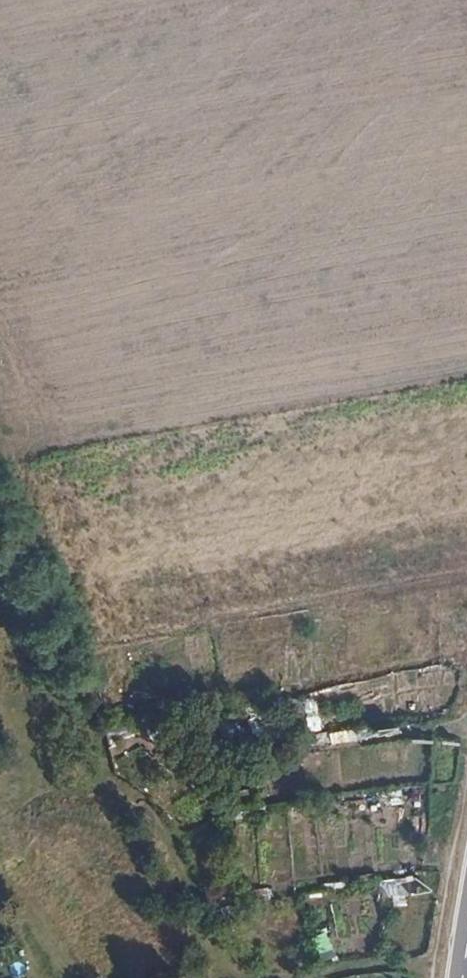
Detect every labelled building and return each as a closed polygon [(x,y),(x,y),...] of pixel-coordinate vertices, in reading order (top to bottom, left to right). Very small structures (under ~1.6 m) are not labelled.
[(386,896),(408,895),(407,879),(386,880),(386,896)] [(327,932),(314,937),(325,961),(338,956),(327,932)]
